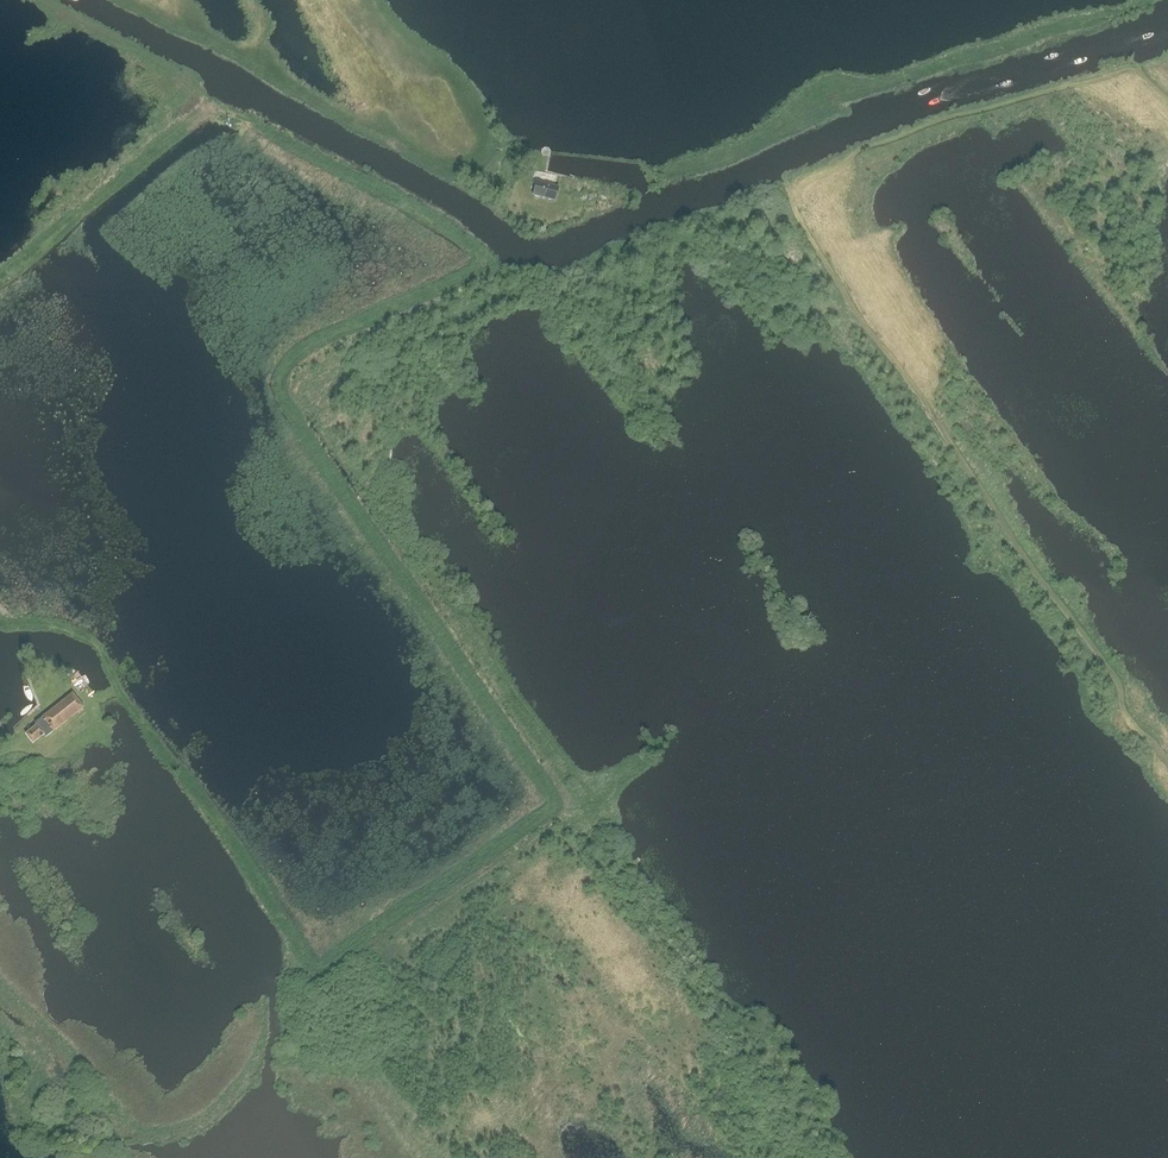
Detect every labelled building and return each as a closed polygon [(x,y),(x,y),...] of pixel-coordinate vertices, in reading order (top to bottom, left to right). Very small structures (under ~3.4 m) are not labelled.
[(555,203),(559,189),(538,184),(534,197),(555,203)] [(46,738),(83,708),(73,695),(35,724),(37,726),(26,735),(33,744),(44,736),(46,738)]
